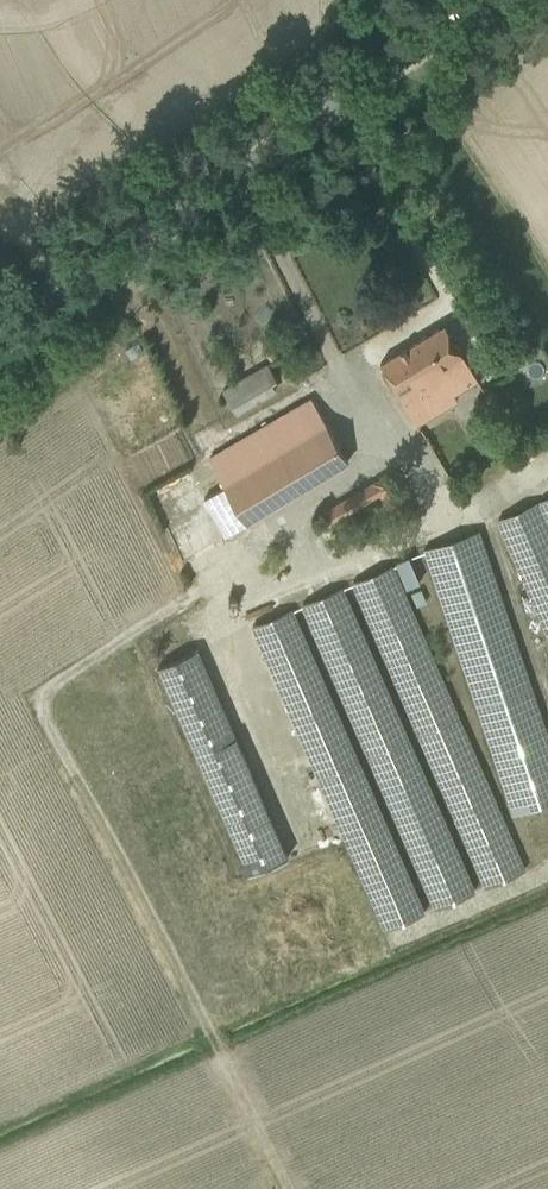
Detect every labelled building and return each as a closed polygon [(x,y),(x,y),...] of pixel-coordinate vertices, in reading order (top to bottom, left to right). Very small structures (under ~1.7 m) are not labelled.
[(390,385),(393,382),(410,411),(474,373),(445,324),(381,362),(385,369),(381,371),(383,376),(386,380),(390,385)] [(223,388),(236,413),(271,394),(257,369),(223,388)] [(225,485),(204,498),(216,518),(225,533),(347,462),(311,399),(209,459),(225,485)] [(530,441),(541,457),(547,452),(547,430),(530,441)] [(324,511),(332,523),(380,493),(392,513),(409,502),(389,470),(324,511)] [(547,517),(547,496),(539,500),(547,517)] [(536,501),(498,518),(547,632),(547,529),(536,501)] [(508,801),(512,812),(547,800),(547,731),(480,530),(423,549),(508,801)] [(408,556),(395,561),(406,587),(419,581),(408,556)] [(352,582),(485,888),(526,870),(392,565),(352,582)] [(302,604),(435,910),(476,892),(342,587),(302,604)] [(420,589),(411,593),(416,605),(425,601),(420,589)] [(252,627),(384,931),(425,914),(292,609),(252,627)] [(249,873),(288,857),(197,649),(158,666),(249,873)]
